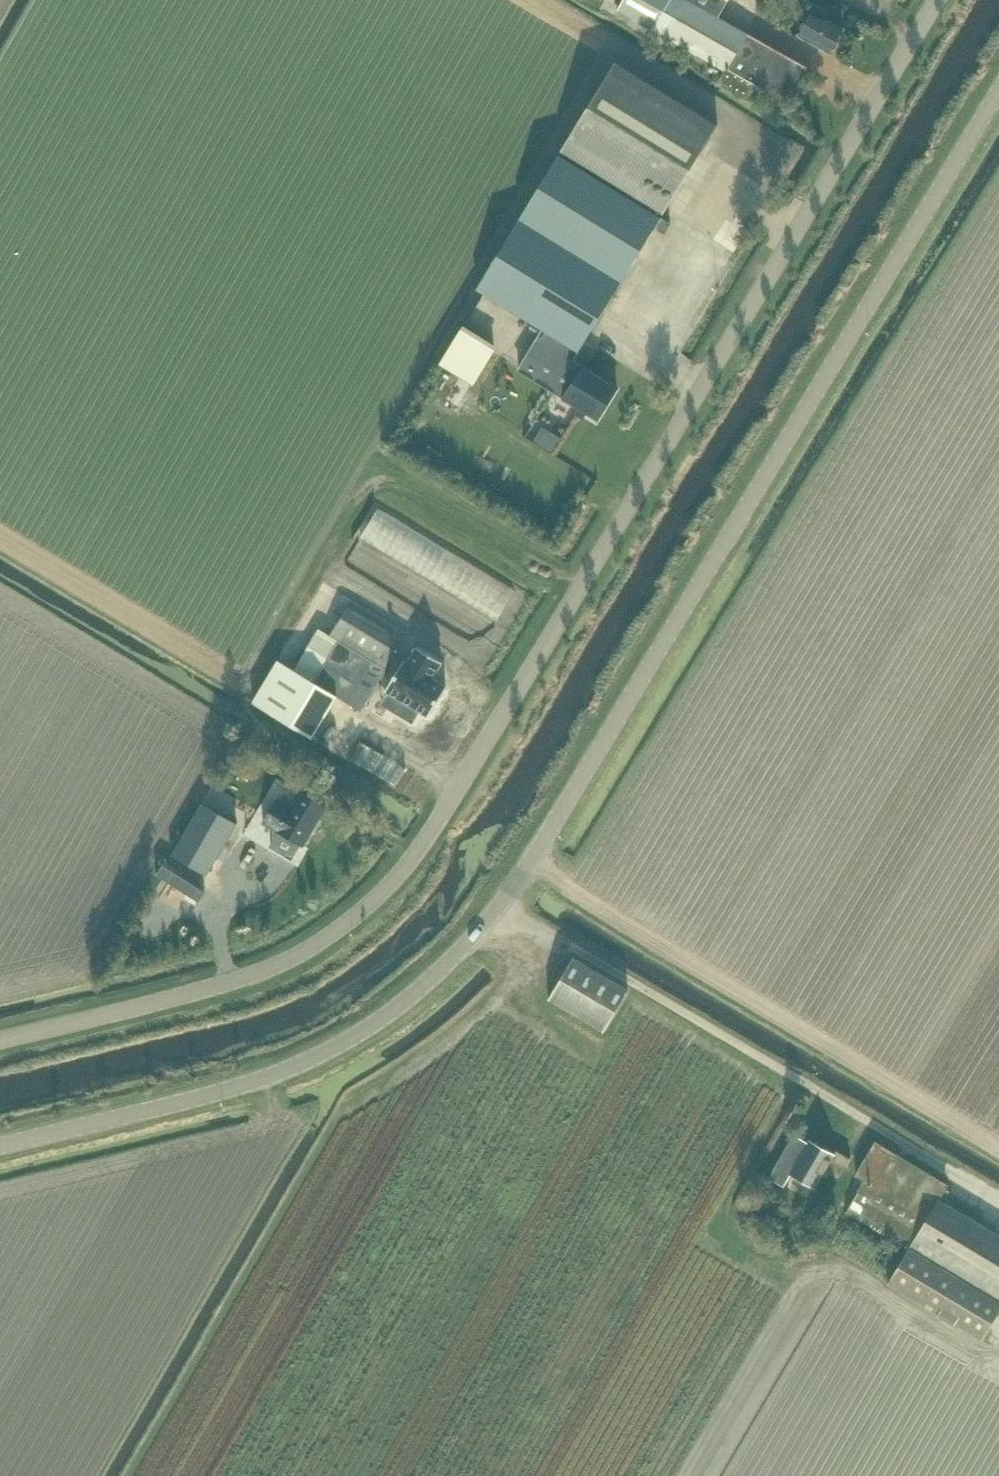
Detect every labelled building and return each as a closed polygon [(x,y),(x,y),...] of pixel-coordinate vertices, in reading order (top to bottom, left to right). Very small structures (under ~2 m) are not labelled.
[(809,67),(720,16),(729,0),(624,0),(619,11),(725,70),(720,80),(750,96),(756,84),(789,102),(809,67)] [(825,16),(829,10),(810,0),(806,0),(797,15),(808,20),(800,36),(831,53),(834,48),(837,48),(839,43),(838,41),(845,28),(825,16)] [(667,209),(717,127),(615,65),(565,147),(667,209)] [(663,216),(662,217),(556,153),(516,217),(520,219),(477,289),(545,330),(521,369),(565,396),(565,397),(580,407),(577,412),(585,417),(588,411),(600,419),(619,388),(584,366),(573,360),(578,352),(580,353),(623,282),(656,228),(665,234),(672,222),(663,216)] [(480,324),(460,364),(497,383),(517,343),(480,324)] [(314,738),(339,695),(363,710),(388,669),(386,668),(404,638),(349,605),(331,635),(319,628),(296,669),(279,659),(253,702),(314,738)] [(407,662),(389,693),(403,701),(396,713),(411,722),(419,709),(432,717),(449,687),(434,678),(442,665),(421,653),(413,666),(407,662)] [(305,847),(329,806),(301,789),(291,805),(278,798),(263,823),(305,847)] [(202,802),(173,854),(208,874),(238,822),(202,802)] [(164,864),(158,874),(199,900),(205,890),(164,864)] [(630,989),(575,956),(550,999),(605,1031),(630,989)] [(835,1154),(809,1140),(808,1141),(795,1133),(770,1175),(784,1183),(791,1172),(817,1188),(827,1171),(841,1178),(852,1158),(837,1150),(835,1154)] [(850,1211),(860,1218),(909,1248),(888,1282),(889,1283),(984,1340),(985,1338),(998,1314),(998,1234),(941,1199),(949,1186),(877,1142),(858,1174),(866,1181),(860,1190),(861,1191),(850,1211)]
